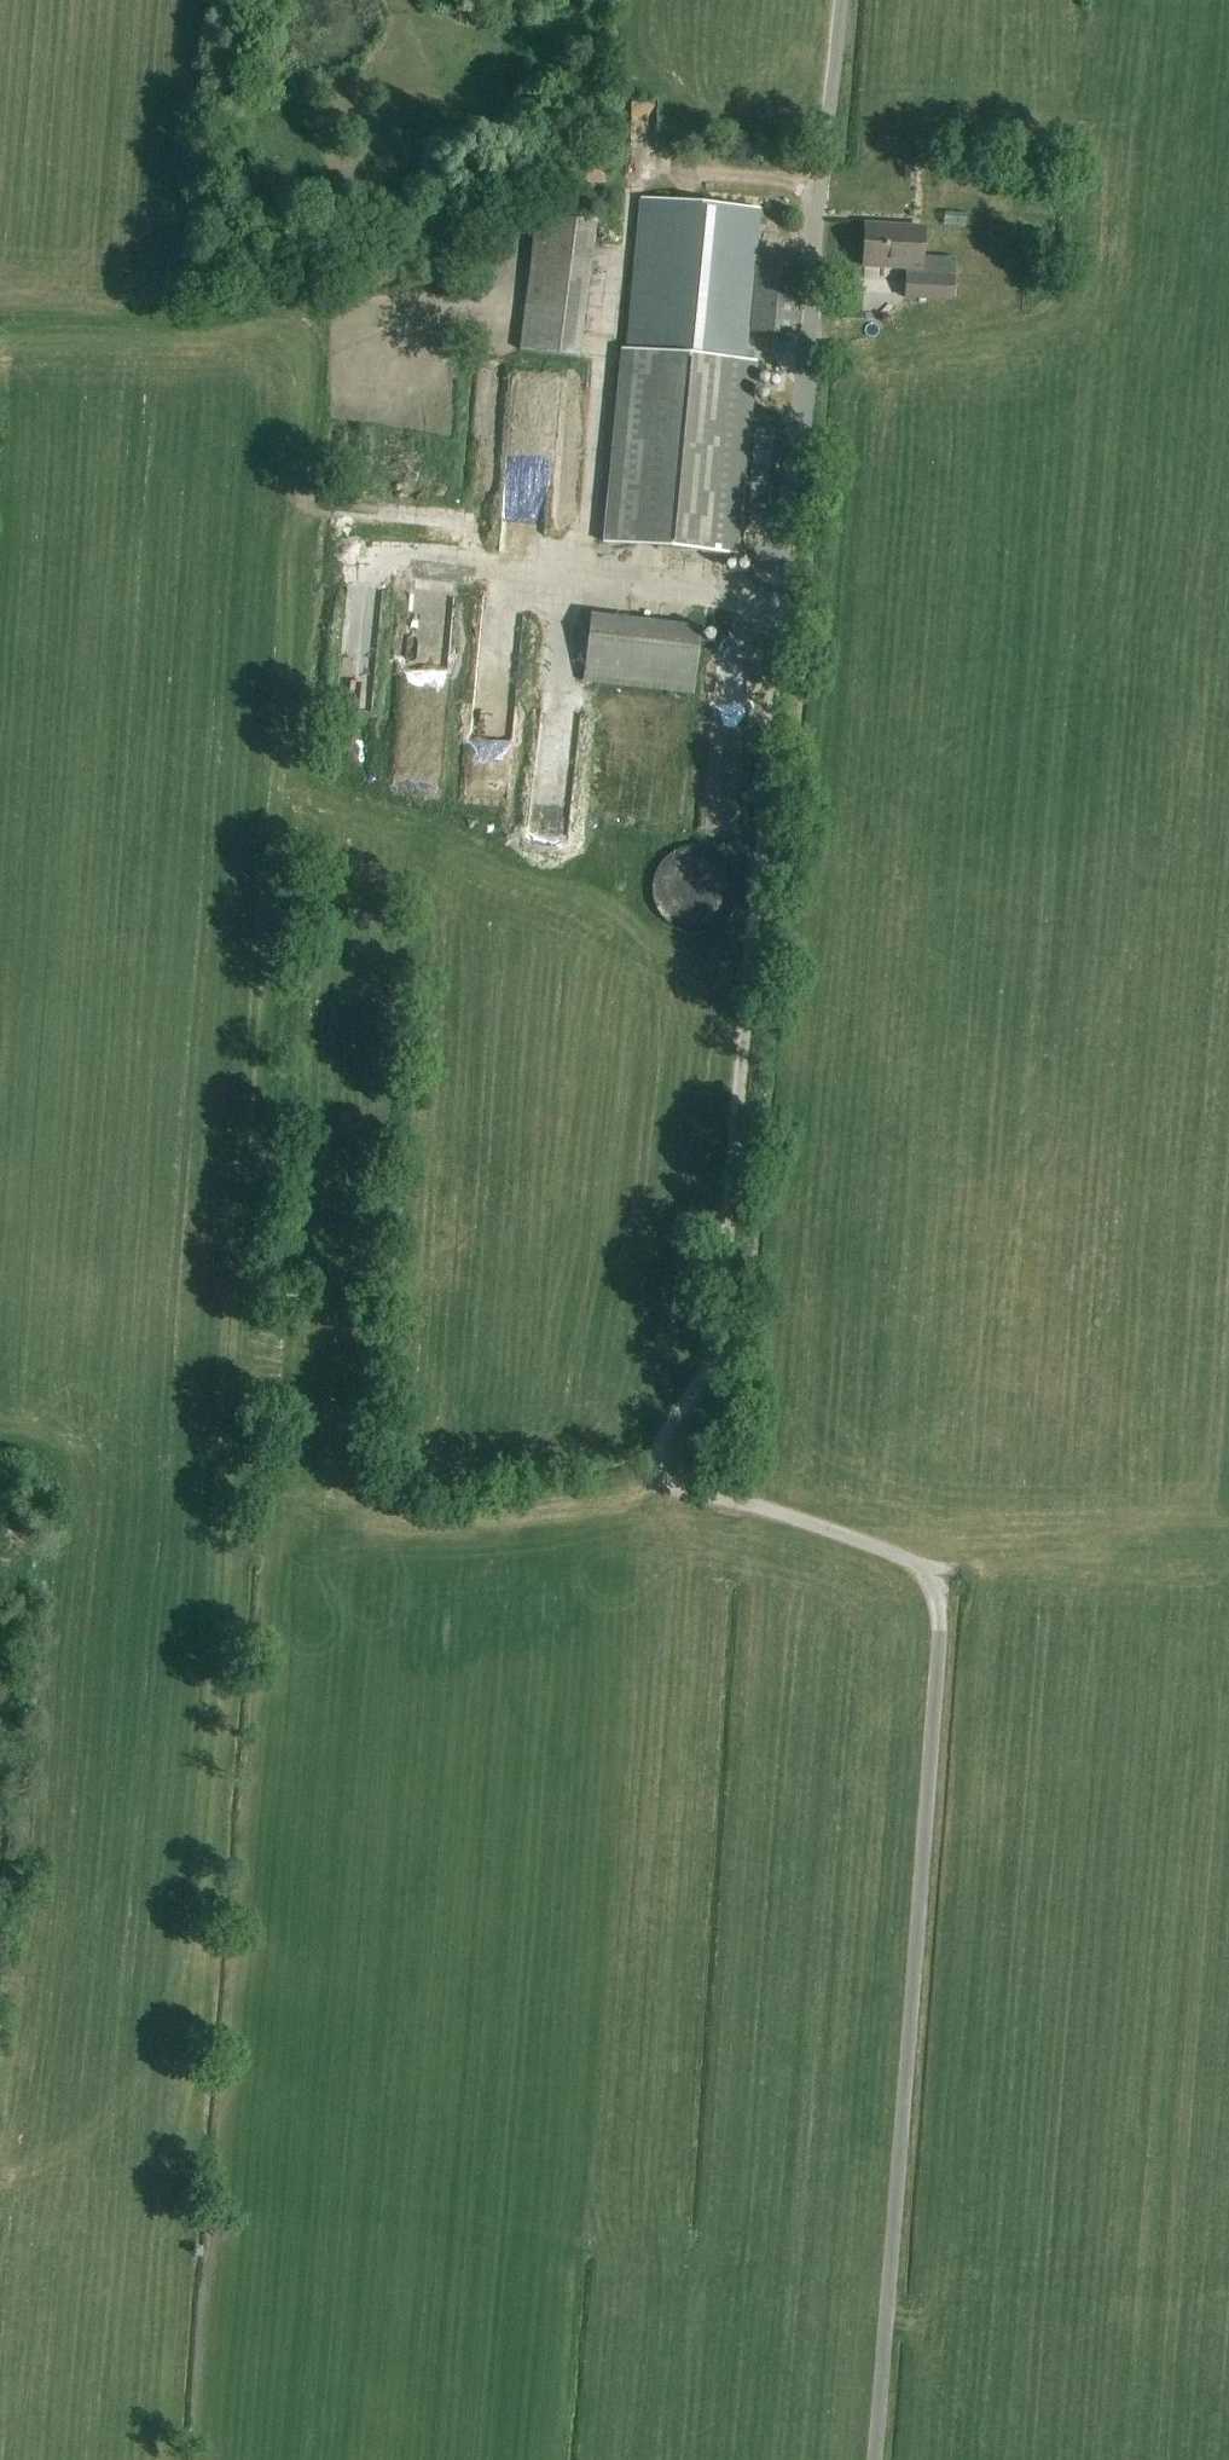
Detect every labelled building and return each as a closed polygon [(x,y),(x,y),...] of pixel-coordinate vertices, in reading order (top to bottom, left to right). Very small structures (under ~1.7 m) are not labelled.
[(643,199),(628,350),(624,350),(607,544),(736,556),(753,361),(745,360),(748,327),(751,328),(750,332),(796,335),(802,263),(753,259),(758,209),(643,199)] [(537,216),(520,349),(578,357),(595,224),(537,216)] [(953,300),(953,279),(920,278),(921,270),(923,228),(865,225),(863,266),(906,269),(905,297),(953,300)] [(591,619),(584,681),(693,693),(700,631),(591,619)]
